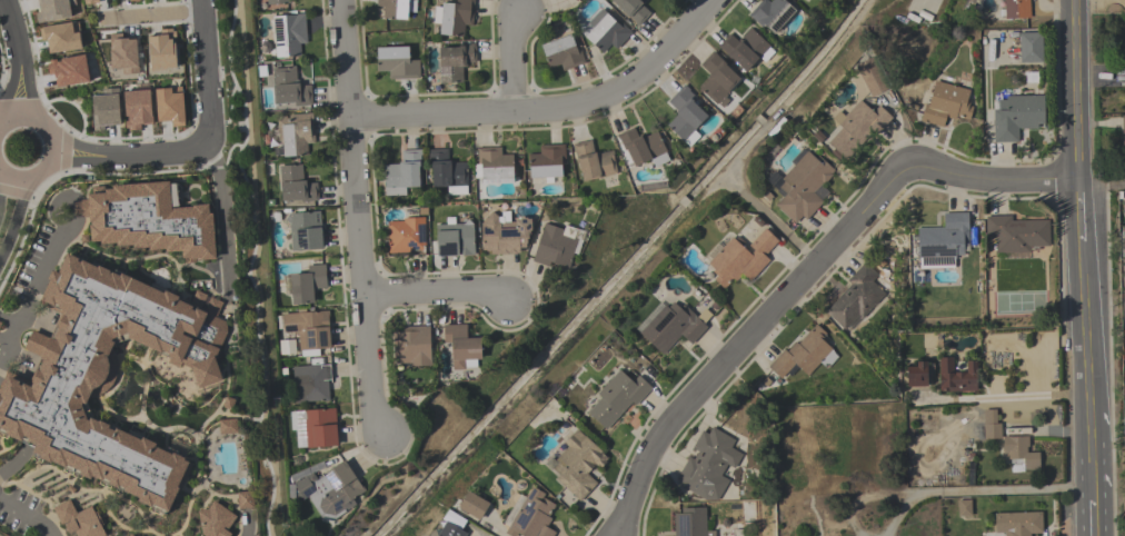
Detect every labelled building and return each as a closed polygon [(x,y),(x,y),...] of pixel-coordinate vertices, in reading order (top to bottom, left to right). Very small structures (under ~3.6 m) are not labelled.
[(39,12),(37,0),(74,0),(76,6),(69,7),(71,18),(37,23),(34,13),(39,12)] [(376,6),(376,0),(417,0),(416,12),(407,12),(407,20),(382,19),(384,7),(376,6)] [(456,4),(456,0),(473,0),(471,27),(465,26),(464,37),(439,34),(440,24),(432,23),(434,7),(441,8),(441,2),(456,4)] [(625,14),(610,0),(642,0),(640,2),(641,3),(641,4),(650,13),(638,27),(634,23),(635,22),(629,17),(628,18),(625,16),(625,14)] [(769,2),(771,0),(783,0),(795,11),(774,34),(764,26),(761,28),(748,16),(762,0),(766,0),(769,2)] [(1005,19),(1004,0),(1029,0),(1031,18),(1005,19)] [(603,54),(585,38),(593,29),(587,23),(601,9),(616,22),(618,20),(631,33),(616,50),(610,46),(603,54)] [(272,17),(297,16),(296,14),(305,13),(307,43),(299,43),(300,57),(275,58),(272,17)] [(78,22),(79,32),(78,32),(81,49),(49,54),(47,40),(40,41),(38,29),(42,28),(71,22),(71,23),(78,22)] [(172,29),(172,31),(176,31),(176,39),(175,39),(177,69),(166,69),(166,71),(150,71),(149,47),(147,47),(147,38),(159,37),(159,36),(160,36),(160,30),(172,29)] [(738,42),(739,40),(743,42),(744,40),(741,38),(750,29),(769,47),(769,48),(774,52),(765,63),(759,58),(745,72),(730,59),(729,59),(726,56),(727,56),(721,50),(720,51),(717,48),(729,34),(738,42)] [(1018,33),(1042,32),(1042,62),(1019,63),(1018,33)] [(109,34),(110,46),(110,51),(109,51),(110,70),(122,69),(122,75),(139,73),(138,66),(136,40),(128,40),(128,39),(121,39),(121,33),(109,34)] [(540,47),(570,36),(575,48),(578,47),(585,63),(562,71),(560,64),(549,69),(540,47)] [(475,43),(476,62),(467,63),(467,67),(462,67),(462,82),(440,83),(438,48),(458,48),(458,47),(465,47),(465,44),(469,44),(469,43),(475,43)] [(389,80),(388,71),(377,72),(376,48),(408,47),(409,61),(419,60),(419,78),(389,80)] [(708,80),(706,78),(709,75),(699,66),(711,52),(725,64),(724,66),(739,80),(725,95),(727,97),(725,98),(728,102),(721,109),(717,105),(716,106),(703,92),(701,93),(698,90),(708,80)] [(89,82),(57,88),(54,75),(49,76),(47,64),(49,63),(49,61),(56,60),(56,62),(61,62),(60,60),(84,56),(86,67),(88,66),(90,81),(89,81),(89,82)] [(855,67),(872,57),(888,89),(872,98),(855,67)] [(312,106),(295,107),(295,103),(273,105),(272,87),(273,87),(272,69),(288,68),(288,67),(296,66),(297,85),(299,83),(299,86),(311,86),(312,106)] [(152,125),(143,126),(143,125),(140,125),(140,130),(128,131),(128,129),(125,129),(125,121),(128,121),(127,117),(125,117),(123,92),(135,91),(135,83),(136,83),(136,81),(140,81),(140,83),(142,83),(142,81),(148,80),(148,83),(149,82),(151,115),(152,115),(152,125)] [(919,122),(925,105),(928,106),(935,81),(969,91),(967,99),(969,100),(968,107),(973,108),(969,121),(956,117),(955,120),(946,118),(943,128),(919,122)] [(688,148),(666,127),(676,115),(675,113),(676,111),(667,102),(684,86),(689,90),(688,91),(695,98),(691,102),(707,117),(694,131),(699,137),(688,148)] [(157,122),(155,90),(171,89),(170,88),(181,87),(181,93),(182,93),(185,123),(183,123),(183,127),(171,128),(171,123),(170,123),(170,121),(157,122)] [(120,126),(101,127),(101,131),(93,131),(91,97),(101,96),(101,89),(118,89),(120,126)] [(1044,96),(1044,125),(1037,125),(1037,129),(1018,129),(1018,142),(993,143),(993,110),(998,110),(998,101),(1005,100),(1005,97),(1044,96)] [(827,143),(842,128),(832,119),(838,111),(844,117),(859,101),(873,113),(878,107),(892,118),(875,137),(872,133),(846,160),(827,143)] [(315,143),(307,143),(308,156),(282,158),(282,156),(275,157),(273,149),(282,148),(282,141),(278,141),(276,119),(281,119),(281,117),(286,117),(286,118),(290,118),(289,115),(311,113),(315,143)] [(656,132),(666,152),(665,153),(669,161),(655,168),(650,160),(635,168),(626,150),(625,151),(619,140),(618,140),(616,136),(634,128),(638,138),(640,137),(641,139),(656,132)] [(613,151),(614,156),(613,156),(617,175),(583,182),(580,175),(579,176),(573,145),(590,140),(594,153),(598,152),(599,153),(613,151)] [(527,155),(540,155),(539,147),(564,146),(565,163),(560,163),(561,178),(552,178),(552,183),(545,183),(545,178),(529,179),(529,165),(528,165),(527,155)] [(514,183),(481,185),(481,179),(475,179),(475,165),(477,165),(477,149),(501,148),(501,156),(512,155),(514,183)] [(448,149),(448,161),(454,161),(454,162),(467,162),(467,187),(467,195),(447,196),(447,188),(431,188),(431,167),(429,167),(429,150),(448,149)] [(420,150),(421,166),(418,166),(419,188),(405,188),(406,196),(385,197),(384,165),(398,165),(398,163),(399,163),(399,162),(401,162),(401,151),(420,150)] [(795,225),(775,206),(785,195),(779,189),(777,191),(771,187),(780,177),(781,178),(806,152),(815,159),(818,156),(834,171),(830,175),(832,176),(823,186),(820,185),(813,193),(823,202),(806,220),(802,217),(795,225)] [(318,201),(301,202),(301,200),(281,202),(279,167),(301,165),(302,179),(307,179),(307,183),(317,182),(318,201)] [(215,260),(199,261),(199,260),(195,260),(196,262),(181,264),(180,252),(162,254),(162,250),(148,251),(148,248),(132,249),(131,246),(116,247),(116,244),(100,245),(99,241),(90,242),(88,216),(74,217),(73,202),(80,202),(80,200),(87,200),(86,195),(103,193),(103,190),(111,190),(111,186),(168,182),(170,209),(191,208),(191,206),(208,205),(209,215),(211,214),(215,260)] [(519,249),(520,254),(517,254),(517,255),(500,256),(500,255),(490,255),(490,252),(486,252),(485,250),(481,250),(481,224),(491,212),(498,217),(501,217),(500,211),(509,211),(509,222),(515,222),(515,220),(520,220),(521,218),(526,218),(528,220),(530,220),(530,221),(534,221),(526,245),(525,245),(525,248),(519,249)] [(289,214),(319,212),(322,250),(291,252),(289,225),(285,220),(289,215),(289,214)] [(968,214),(968,247),(963,247),(963,256),(955,257),(956,260),(954,260),(954,269),(919,269),(919,261),(917,261),(917,229),(944,228),(943,214),(968,214)] [(986,217),(1010,216),(1010,221),(1048,221),(1049,247),(1028,247),(1028,254),(995,254),(995,236),(986,236),(986,217)] [(474,256),(462,256),(458,256),(437,257),(436,225),(446,225),(446,218),(455,217),(455,224),(464,224),(468,219),(471,224),(472,224),(474,256)] [(388,254),(387,222),(404,221),(404,219),(424,218),(426,249),(425,249),(425,255),(409,256),(408,252),(388,254)] [(531,261),(544,224),(562,230),(565,226),(576,229),(573,238),(578,239),(568,269),(549,264),(548,267),(531,261)] [(707,265),(731,238),(735,240),(737,237),(745,244),(741,247),(750,255),(754,251),(748,247),(765,229),(778,241),(764,257),(769,261),(750,282),(741,275),(735,282),(733,280),(724,289),(713,280),(716,277),(711,272),(714,270),(707,265)] [(4,433),(0,430),(0,396),(8,378),(31,388),(32,385),(31,385),(37,371),(38,373),(43,363),(39,360),(41,358),(23,350),(32,331),(52,340),(57,330),(57,329),(62,317),(63,317),(63,315),(38,304),(48,281),(47,281),(51,271),(58,275),(66,255),(78,260),(77,262),(80,265),(81,261),(97,268),(119,277),(120,275),(163,295),(163,292),(178,299),(177,301),(189,307),(196,291),(222,302),(216,318),(226,324),(227,334),(215,360),(222,381),(198,390),(190,369),(180,365),(179,369),(167,364),(169,359),(167,358),(168,356),(161,353),(161,355),(126,339),(128,336),(126,336),(111,341),(110,343),(113,345),(111,349),(115,354),(117,365),(117,376),(112,386),(103,394),(94,398),(89,398),(84,406),(82,405),(81,407),(86,423),(88,423),(89,419),(91,420),(98,424),(98,423),(109,427),(108,430),(113,433),(115,430),(140,441),(141,439),(156,446),(155,448),(171,456),(172,455),(183,459),(183,461),(187,464),(187,463),(191,464),(179,493),(177,492),(168,514),(152,507),(151,509),(137,504),(138,500),(122,493),(123,490),(119,488),(118,490),(107,486),(109,484),(102,480),(101,483),(91,478),(90,482),(78,476),(79,474),(67,468),(66,469),(51,464),(50,465),(38,459),(39,458),(31,455),(34,447),(27,443),(28,440),(22,438),(20,443),(3,436),(4,433)] [(885,294),(863,319),(858,316),(845,330),(825,312),(850,286),(846,282),(864,262),(877,275),(872,281),(885,294)] [(289,276),(307,275),(307,266),(325,265),(326,288),(312,289),(313,305),(291,306),(289,276)] [(638,334),(665,306),(667,308),(673,302),(679,309),(683,305),(696,317),(704,308),(711,316),(703,325),(707,328),(690,345),(681,336),(661,356),(638,334)] [(281,314),(329,311),(329,322),(328,322),(329,349),(319,350),(319,356),(301,357),(300,351),(299,351),(298,332),(282,332),(281,314)] [(466,325),(467,340),(480,339),(481,361),(477,361),(477,369),(465,369),(465,370),(452,371),(451,344),(444,344),(442,326),(466,325)] [(767,368),(784,350),(786,353),(795,343),(797,345),(815,325),(827,335),(824,338),(828,343),(826,345),(832,350),(834,354),(838,357),(827,369),(819,363),(807,376),(794,365),(780,379),(767,368)] [(430,367),(409,367),(409,364),(392,364),(392,332),(402,332),(401,327),(429,327),(430,367)] [(977,391),(939,393),(938,359),(953,358),(953,374),(966,374),(966,363),(976,363),(977,391)] [(907,388),(906,368),(916,368),(916,364),(934,363),(934,379),(930,379),(930,385),(926,385),(926,388),(907,388)] [(329,401),(321,403),(321,401),(295,404),(292,367),(319,365),(319,366),(329,365),(330,380),(328,380),(329,401)] [(606,430),(587,413),(600,398),(597,395),(618,370),(633,383),(638,376),(651,388),(635,407),(631,404),(606,430)] [(296,413),(303,411),(303,410),(335,409),(337,447),(306,449),(306,439),(297,440),(296,413)] [(983,410),(996,410),(996,425),(1000,425),(1000,440),(983,440),(983,410)] [(218,421),(236,419),(237,434),(219,435),(218,421)] [(701,431),(707,435),(711,428),(735,441),(730,448),(741,455),(734,469),(727,465),(720,476),(729,480),(717,502),(705,500),(678,485),(680,483),(676,480),(688,458),(693,460),(697,453),(691,449),(701,431)] [(607,459),(605,463),(606,463),(599,470),(595,466),(587,475),(596,484),(579,503),(555,480),(559,475),(552,469),(558,464),(555,460),(567,447),(564,444),(576,429),(601,451),(600,453),(607,459)] [(1039,470),(1023,470),(1023,473),(1010,473),(1010,460),(1007,460),(1007,455),(1003,455),(1002,438),(1028,437),(1028,447),(1026,447),(1026,454),(1038,453),(1039,470)] [(356,505),(347,510),(346,509),(345,510),(333,516),(322,523),(308,497),(302,500),(301,498),(298,500),(293,492),(296,490),(291,484),(298,479),(299,480),(312,473),(316,478),(345,461),(357,483),(359,482),(365,492),(352,499),(356,505)] [(555,533),(553,535),(519,535),(517,535),(516,535),(508,535),(505,534),(531,487),(544,495),(542,498),(555,506),(548,517),(551,519),(546,528),(555,533)] [(458,508),(468,492),(489,505),(479,522),(458,508)] [(237,494),(238,509),(253,508),(252,493),(237,494)] [(100,527),(105,535),(75,535),(73,533),(68,535),(63,525),(60,526),(52,509),(69,500),(76,515),(90,507),(93,514),(96,513),(102,526),(100,527)] [(957,500),(970,500),(970,517),(957,517),(957,500)] [(231,535),(230,535),(203,535),(201,535),(197,513),(208,510),(213,502),(237,518),(227,533),(231,535)] [(705,508),(706,535),(674,535),(674,515),(681,515),(681,508),(705,508)] [(1029,534),(1030,535),(1005,535),(1005,534),(994,534),(994,514),(1041,513),(1042,534),(1029,534)] [(466,534),(465,535),(437,535),(446,522),(466,534)]
